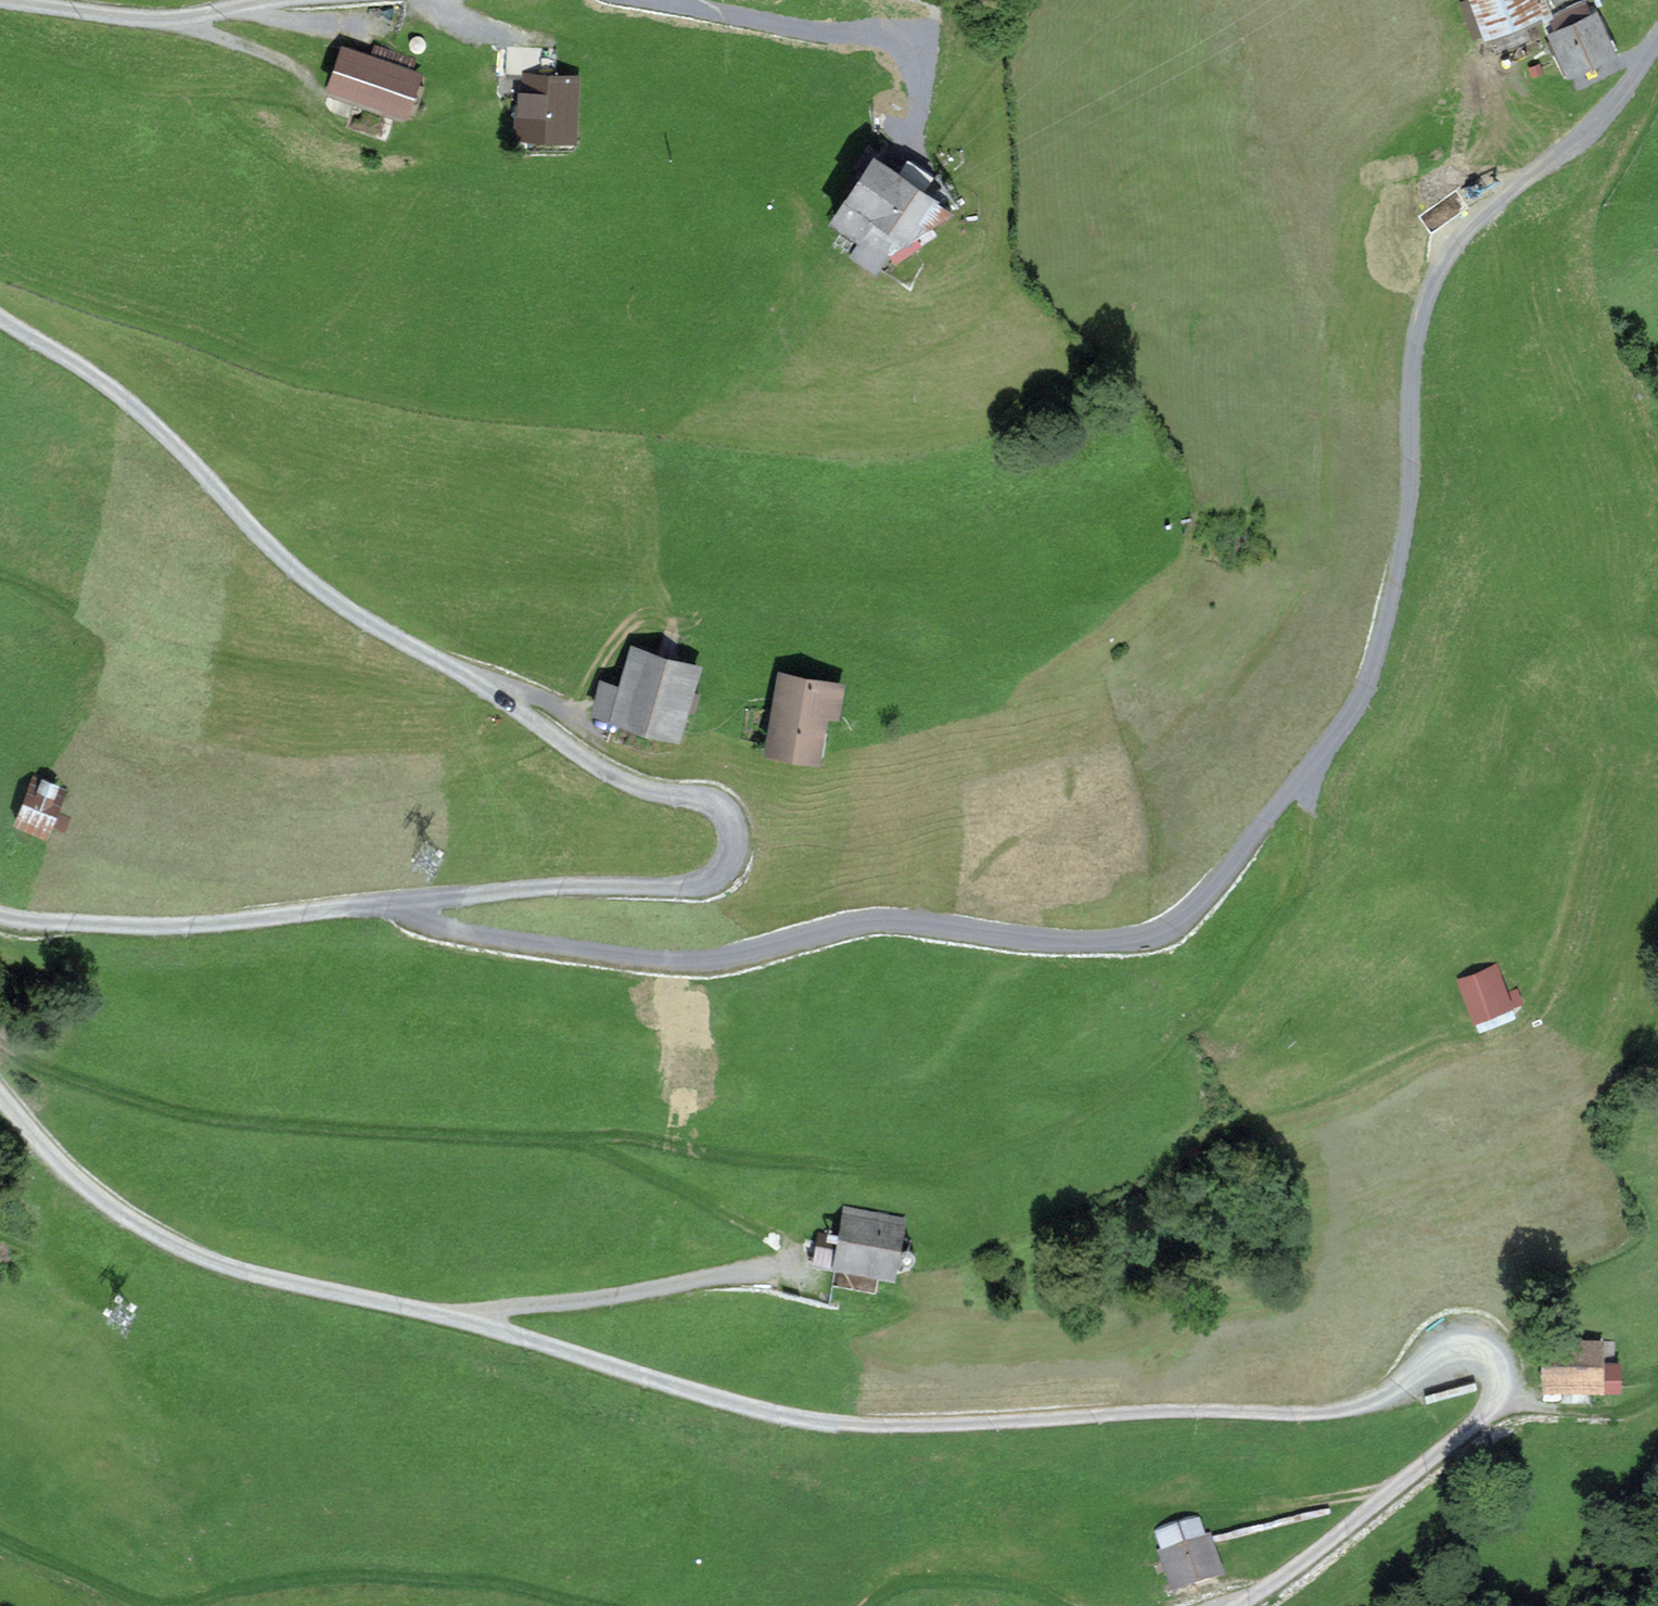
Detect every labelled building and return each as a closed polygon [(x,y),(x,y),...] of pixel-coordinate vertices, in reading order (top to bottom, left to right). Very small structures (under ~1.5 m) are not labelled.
[(1460,2),(1474,36),(1486,31),(1490,40),(1550,16),(1544,0),(1537,0),(1533,1),(1533,0),(1465,0),(1460,2)] [(1585,2),(1549,18),(1556,34),(1551,36),(1557,51),(1554,52),(1565,74),(1609,54),(1585,2)] [(428,71),(341,47),(327,97),(414,121),(428,71)] [(526,75),(554,77),(555,49),(508,47),(506,77),(526,78),(526,75)] [(1538,65),(1529,68),(1532,75),(1541,72),(1538,65)] [(554,77),(526,75),(526,78),(523,133),(573,136),(577,78),(554,77)] [(903,170),(867,146),(853,167),(865,174),(836,218),(863,238),(855,253),(875,267),(884,253),(895,258),(915,246),(910,236),(951,210),(903,176),(900,175),(903,170)] [(702,667),(630,650),(621,685),(601,680),(592,718),(683,740),(702,667)] [(847,686),(778,676),(766,753),(822,761),(828,721),(842,723),(847,686)] [(71,793),(32,778),(13,826),(53,841),(71,793)] [(1496,965),(1459,977),(1477,1032),(1515,1020),(1512,1013),(1527,1008),(1519,985),(1504,990),(1496,965)] [(904,1225),(845,1214),(840,1236),(816,1232),(810,1264),(894,1279),(904,1225)] [(1605,1342),(1540,1342),(1539,1390),(1605,1391),(1605,1362),(1605,1342)] [(1621,1362),(1605,1362),(1605,1391),(1621,1391),(1621,1362)] [(1160,1553),(1202,1542),(1197,1524),(1155,1535),(1160,1553)] [(1202,1542),(1160,1553),(1172,1599),(1224,1585),(1212,1539),(1202,1542)]
